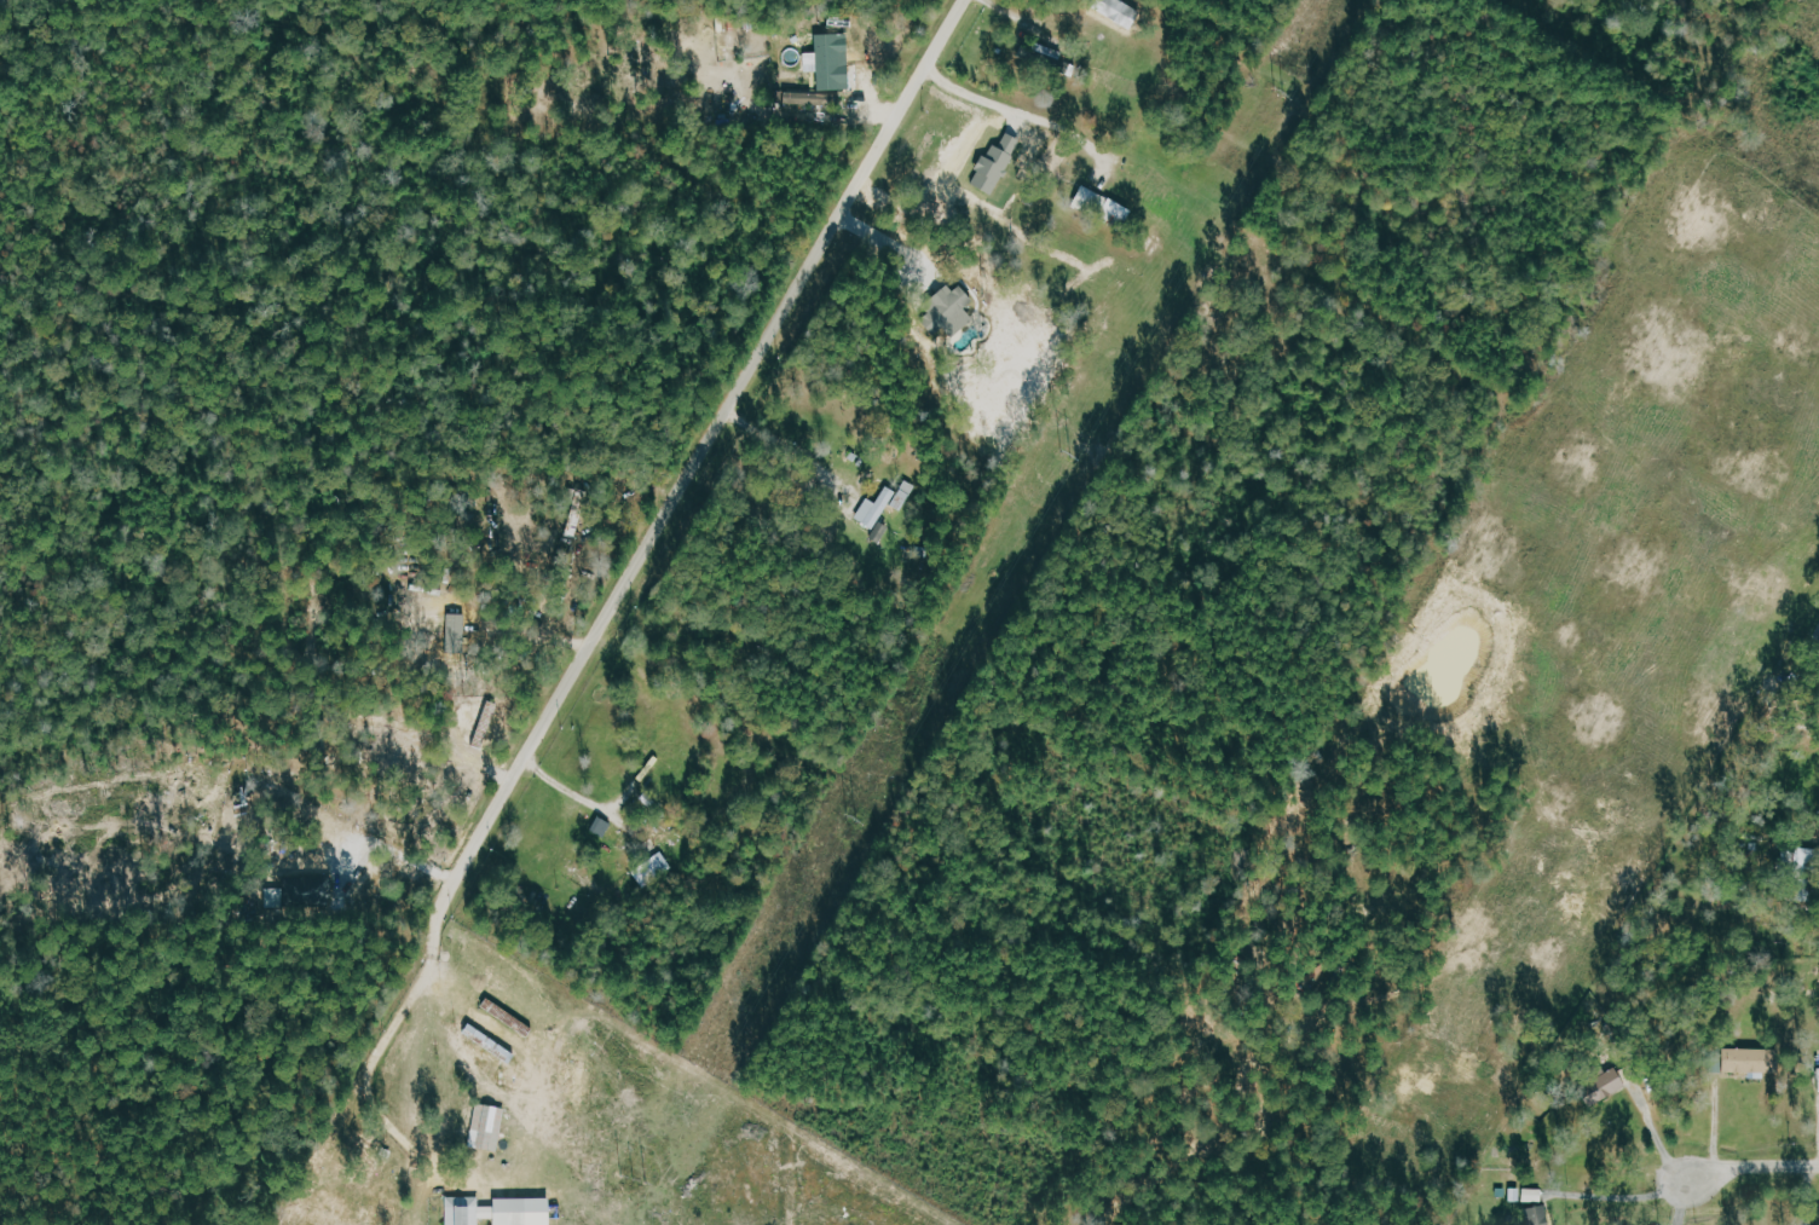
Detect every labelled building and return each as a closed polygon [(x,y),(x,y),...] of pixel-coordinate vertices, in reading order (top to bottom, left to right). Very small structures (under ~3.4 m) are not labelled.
[(823,92),(846,91),(844,34),(819,35),(820,53),(807,53),(808,73),(822,73),(823,92)] [(776,105),(841,107),(841,94),(777,92),(776,105)] [(1138,208),(1082,187),(1076,204),(1132,225),(1138,208)] [(898,491),(888,486),(880,504),(868,498),(858,520),(879,530),(898,491)] [(609,836),(614,822),(597,815),(591,829),(609,836)] [(676,868),(665,851),(635,872),(647,888),(676,868)] [(306,912),(330,905),(325,888),(301,895),(306,912)] [(467,1036),(510,1058),(515,1048),(472,1026),(467,1036)] [(1709,1058),(1709,1073),(1758,1072),(1758,1048),(1720,1049),(1720,1058),(1709,1058)] [(1577,1088),(1586,1107),(1623,1087),(1613,1068),(1604,1073),(1599,1062),(1580,1073),(1586,1083),(1577,1088)] [(501,1151),(510,1109),(481,1103),(472,1145),(501,1151)] [(1524,1189),(1524,1188),(1508,1188),(1508,1202),(1539,1201),(1539,1189),(1524,1189)] [(496,1218),(496,1206),(482,1207),(482,1196),(449,1197),(450,1224),(483,1224),(483,1219),(496,1218)] [(500,1224),(557,1224),(556,1197),(500,1198),(500,1224)] [(1547,1205),(1525,1207),(1526,1224),(1548,1224),(1547,1205)]
